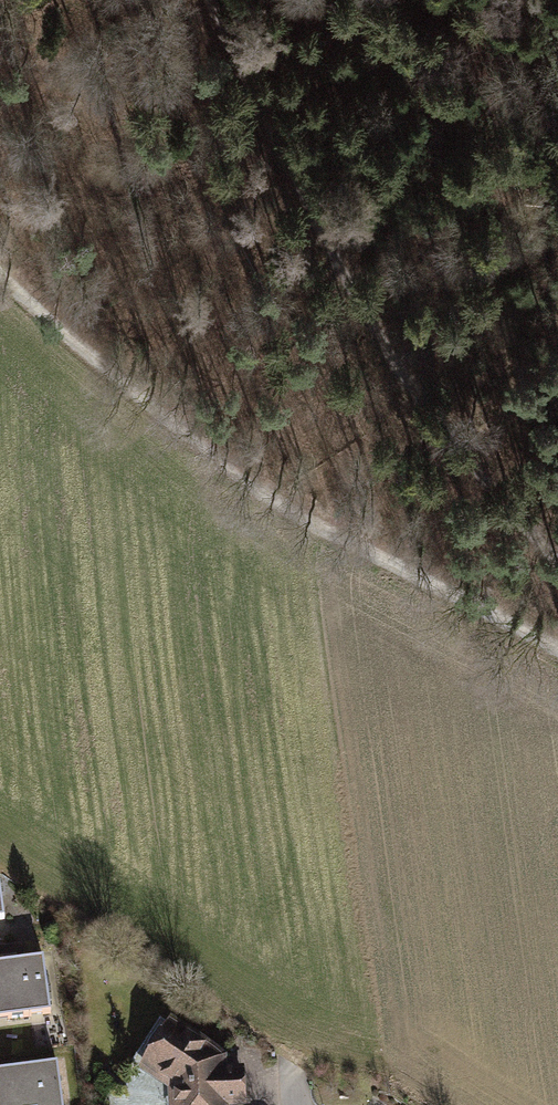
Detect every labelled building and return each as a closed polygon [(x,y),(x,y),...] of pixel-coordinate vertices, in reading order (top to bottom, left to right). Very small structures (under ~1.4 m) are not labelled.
[(0,968),(0,1025),(52,1018),(46,962),(0,968)] [(142,1075),(168,1093),(167,1076),(228,1072),(228,1063),(173,1025),(142,1075)] [(0,1072),(0,1104),(65,1104),(60,1065),(0,1072)] [(167,1076),(168,1093),(168,1104),(245,1104),(243,1072),(228,1072),(167,1076)]
